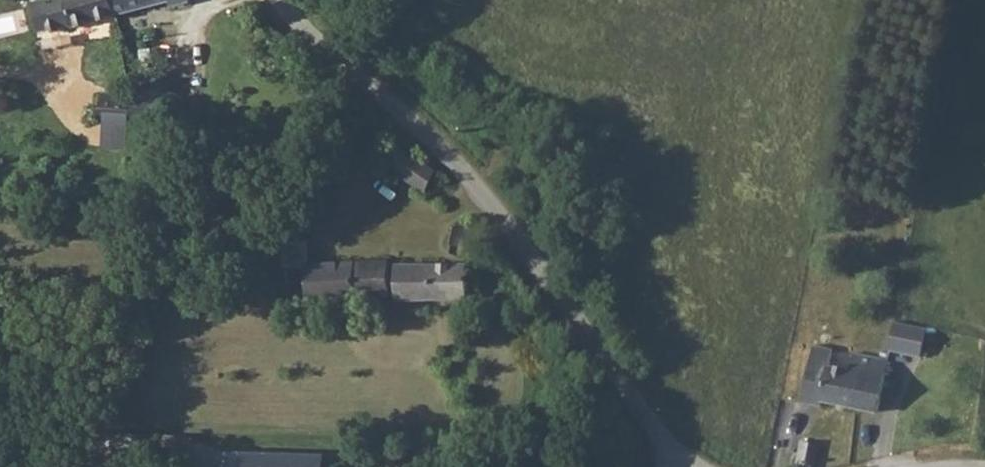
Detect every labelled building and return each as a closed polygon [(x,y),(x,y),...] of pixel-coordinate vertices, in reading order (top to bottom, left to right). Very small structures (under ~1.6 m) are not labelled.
[(73,27),(82,24),(88,46),(131,32),(125,11),(163,0),(65,0),(73,27)] [(129,125),(128,95),(99,94),(97,124),(129,125)] [(156,133),(170,134),(170,119),(177,120),(176,97),(128,95),(129,125),(156,125),(156,133)] [(330,114),(334,126),(345,123),(341,111),(330,114)] [(423,191),(430,178),(432,174),(416,165),(396,154),(386,170),(423,191)] [(393,220),(398,199),(368,190),(363,211),(393,220)] [(306,273),(306,302),(390,298),(390,269),(355,270),(355,258),(338,259),(339,271),(306,273)] [(398,303),(469,299),(469,270),(398,274),(398,297),(398,303)] [(898,351),(902,323),(871,318),(866,347),(898,351)] [(816,344),(798,342),(788,399),(806,401),(808,396),(857,405),(865,356),(826,349),(824,365),(812,363),(816,344)] [(779,466),(794,466),(795,466),(795,460),(800,461),(804,438),(783,434),(778,457),(780,457),(779,466)]
